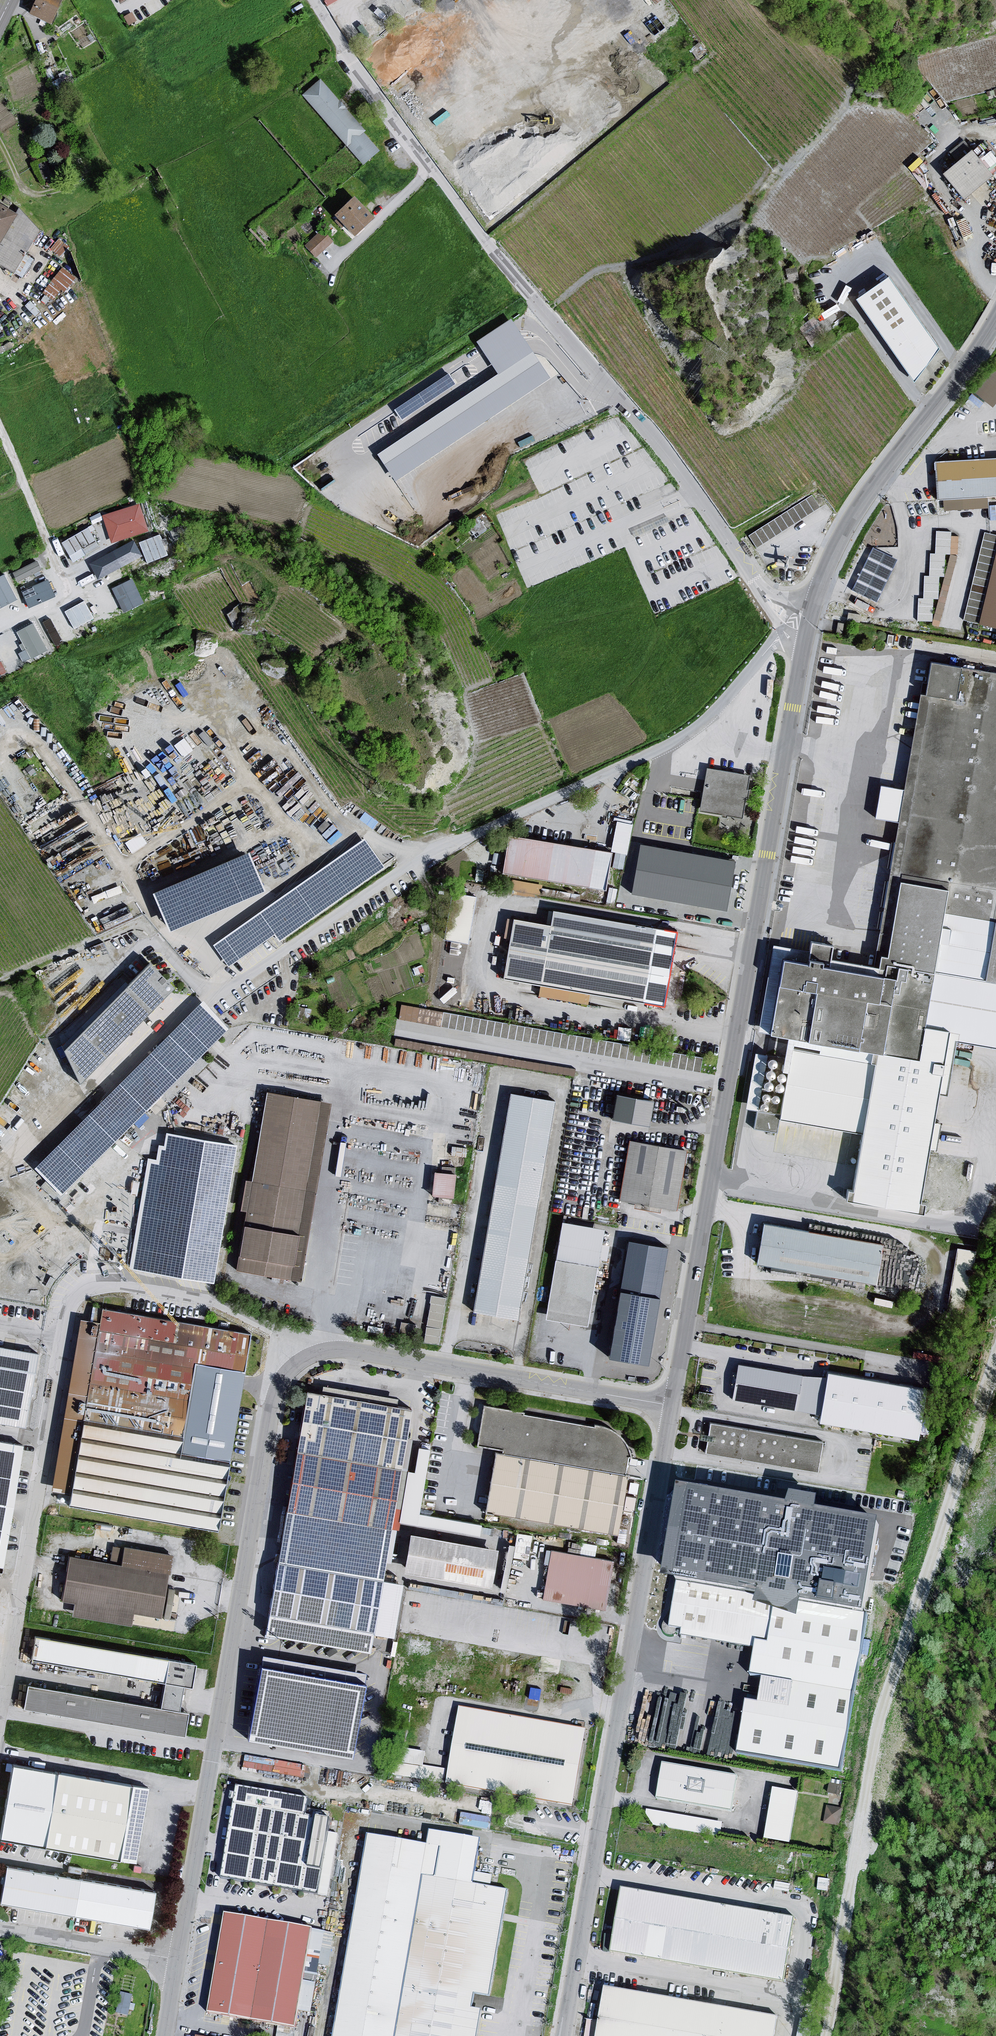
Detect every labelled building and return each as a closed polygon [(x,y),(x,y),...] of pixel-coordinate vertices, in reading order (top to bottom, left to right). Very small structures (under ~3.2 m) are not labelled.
[(35,16),(58,29),(71,0),(43,0),(35,16)] [(357,8),(369,27),(414,0),(370,0),(357,8)] [(321,82),(304,98),(364,166),(381,154),(365,136),(368,134),(321,82)] [(969,153),(939,177),(961,204),(989,178),(969,153)] [(356,202),(337,218),(355,237),(378,221),(356,202)] [(0,208),(0,244),(1,245),(4,246),(20,219),(17,217),(0,208)] [(17,217),(20,219),(4,246),(1,245),(0,247),(0,267),(17,276),(43,233),(32,219),(21,212),(17,217)] [(323,227),(305,244),(317,256),(334,240),(323,227)] [(57,299),(76,274),(63,265),(44,289),(57,299)] [(886,280),(851,303),(909,386),(936,351),(886,280)] [(500,375),(377,447),(393,475),(553,381),(514,315),(478,337),(500,375)] [(995,403),(995,362),(973,389),(994,405),(995,403)] [(933,465),(936,503),(995,500),(995,461),(933,465)] [(812,495),(749,536),(757,548),(820,507),(812,495)] [(139,508),(110,517),(115,535),(144,526),(139,508)] [(63,537),(71,559),(85,554),(80,540),(93,535),(90,528),(63,537)] [(943,576),(934,624),(961,629),(967,601),(950,598),(962,533),(939,528),(934,551),(933,551),(929,573),(943,576)] [(982,530),(967,620),(995,625),(995,533),(982,530)] [(136,540),(90,559),(97,575),(143,557),(136,540)] [(755,555),(747,544),(743,546),(751,558),(755,555)] [(898,560),(872,547),(852,589),(877,601),(898,560)] [(19,580),(43,567),(38,558),(14,570),(19,580)] [(1,606),(18,598),(6,572),(0,575),(0,603),(1,606)] [(49,577),(22,589),(30,606),(56,594),(49,577)] [(133,582),(111,592),(122,616),(143,606),(133,582)] [(919,619),(934,620),(935,589),(926,589),(926,596),(920,596),(919,619)] [(84,602),(63,613),(73,632),(95,622),(84,602)] [(861,615),(849,613),(847,620),(860,623),(861,615)] [(32,625),(15,634),(29,660),(46,652),(32,625)] [(932,664),(926,696),(921,695),(905,790),(899,823),(890,877),(903,879),(889,959),(881,957),(879,970),(834,962),(837,947),(811,943),(808,965),(784,961),(771,1036),(788,1039),(782,1073),(788,1074),(781,1115),(780,1121),(863,1134),(855,1193),(848,1192),(847,1202),(915,1214),(936,1094),(943,1095),(954,1043),(995,1049),(995,675),(932,664)] [(748,779),(706,770),(699,812),(741,820),(748,779)] [(899,823),(905,790),(881,786),(875,819),(899,823)] [(618,819),(612,849),(627,852),(634,822),(618,819)] [(603,893),(612,857),(507,838),(500,875),(603,893)] [(737,858),(639,839),(629,891),(727,909),(737,858)] [(365,840),(212,946),(228,968),(274,936),(279,943),(385,869),(365,840)] [(249,855),(152,896),(169,935),(266,894),(249,855)] [(660,1009),(677,935),(549,912),(546,927),(511,920),(499,978),(660,1009)] [(174,986),(149,961),(64,1048),(80,1082),(174,986)] [(203,1000),(33,1167),(60,1193),(229,1026),(203,1000)] [(777,1067),(778,1066),(778,1064),(777,1063),(777,1061),(775,1060),(774,1060),(772,1060),(770,1061),(769,1062),(768,1063),(768,1065),(768,1066),(769,1068),(770,1069),(772,1070),(773,1070),(775,1070),(776,1069),(777,1067)] [(775,1079),(776,1077),(776,1076),(775,1074),(774,1073),(773,1072),(772,1071),(770,1071),(768,1072),(767,1073),(766,1075),(766,1076),(766,1078),(767,1079),(768,1081),(770,1081),(771,1081),(773,1081),(774,1080),(775,1079)] [(786,1081),(787,1080),(787,1078),(786,1077),(785,1075),(784,1074),(782,1074),(781,1074),(779,1074),(778,1075),(777,1077),(777,1079),(777,1080),(778,1082),(779,1083),(780,1084),(782,1084),(784,1083),(785,1082),(786,1081)] [(773,1090),(774,1088),(774,1086),(774,1085),(773,1084),(771,1083),(770,1082),(768,1082),(767,1083),(765,1084),(764,1085),(764,1087),(764,1089),(765,1090),(766,1091),(768,1092),(769,1092),(771,1092),(772,1091),(773,1090)] [(784,1092),(785,1090),(785,1089),(784,1087),(783,1086),(782,1085),(781,1084),(779,1084),(777,1085),(776,1086),(775,1088),(775,1089),(775,1091),(776,1092),(777,1094),(779,1094),(780,1094),(782,1094),(783,1093),(784,1092)] [(653,1099),(616,1092),(611,1117),(649,1124),(653,1099)] [(326,1106),(266,1095),(251,1183),(244,1182),(239,1212),(244,1212),(242,1226),(237,1225),(231,1257),(235,1258),(233,1272),(295,1282),(326,1106)] [(555,1103),(508,1095),(470,1312),(514,1321),(555,1103)] [(780,1121),(781,1115),(757,1112),(754,1130),(778,1134),(780,1121)] [(237,1143),(166,1132),(163,1144),(158,1143),(156,1159),(147,1157),(129,1268),(214,1282),(237,1143)] [(629,1141),(618,1199),(675,1209),(686,1151),(629,1141)] [(434,1169),(433,1194),(455,1195),(456,1170),(434,1169)] [(603,1231),(560,1223),(553,1261),(555,1262),(543,1321),(584,1328),(603,1231)] [(879,1246),(760,1226),(753,1266),(876,1286),(879,1246)] [(668,1245),(627,1238),(607,1356),(647,1363),(668,1245)] [(957,1245),(951,1295),(969,1297),(975,1248),(957,1245)] [(404,1311),(418,1314),(422,1292),(408,1289),(404,1311)] [(439,1342),(448,1296),(433,1293),(424,1340),(439,1342)] [(249,1336),(98,1311),(97,1325),(80,1322),(50,1493),(63,1495),(62,1506),(219,1533),(230,1464),(178,1455),(193,1364),(241,1374),(249,1336)] [(27,1430),(40,1357),(0,1350),(0,1425),(27,1430)] [(802,1377),(735,1366),(729,1400),(798,1413),(802,1377)] [(926,1390),(824,1371),(816,1423),(919,1441),(926,1390)] [(411,1407),(306,1389),(277,1561),(382,1578),(411,1407)] [(524,1415),(481,1408),(476,1448),(502,1452),(502,1455),(493,1454),(482,1513),(617,1536),(629,1458),(625,1447),(621,1441),(615,1434),(609,1429),(594,1426),(594,1429),(523,1417),(524,1415)] [(822,1443),(708,1425),(703,1453),(816,1474),(822,1443)] [(0,1441),(0,1566),(2,1566),(25,1445),(0,1441)] [(838,1523),(713,1503),(705,1557),(793,1573),(791,1583),(830,1590),(838,1523)] [(517,1531),(515,1552),(531,1553),(533,1533),(517,1531)] [(493,1550),(406,1534),(400,1574),(486,1589),(493,1550)] [(583,1541),(582,1552),(596,1553),(597,1543),(583,1541)] [(108,1565),(66,1558),(58,1602),(71,1605),(69,1617),(128,1627),(130,1613),(159,1618),(170,1558),(120,1549),(119,1552),(111,1549),(108,1565)] [(613,1563),(549,1553),(542,1599),(604,1611),(613,1563)] [(382,1578),(277,1561),(265,1634),(370,1651),(382,1578)] [(773,1601),(674,1584),(667,1629),(679,1631),(678,1638),(751,1650),(753,1643),(766,1645),(773,1601)] [(840,1772),(863,1617),(773,1601),(766,1645),(753,1643),(751,1650),(746,1676),(761,1678),(756,1704),(744,1702),(734,1753),(840,1772)] [(193,1666),(30,1638),(28,1661),(190,1689),(193,1666)] [(366,1672),(262,1654),(247,1738),(351,1757),(366,1672)] [(184,1713),(23,1685),(20,1709),(180,1736),(184,1713)] [(585,1731),(457,1708),(443,1787),(571,1809),(585,1731)] [(304,1775),(306,1763),(247,1755),(245,1767),(304,1775)] [(6,1765),(0,1803),(0,1841),(134,1866),(140,1827),(146,1790),(6,1765)] [(739,1778),(660,1765),(654,1800),(732,1814),(739,1778)] [(312,1802),(233,1788),(219,1880),(330,1900),(340,1838),(329,1836),(331,1824),(331,1817),(312,1813),(312,1802)] [(799,1795),(771,1789),(762,1842),(788,1846),(793,1845),(799,1795)] [(827,1804),(825,1822),(840,1823),(842,1805),(827,1804)] [(722,1825),(645,1812),(645,1818),(653,1829),(718,1839),(722,1825)] [(428,1829),(425,1843),(368,1834),(334,2035),(474,2035),(478,2009),(469,2009),(472,1992),(488,1995),(506,1891),(490,1888),(492,1874),(477,1872),(482,1838),(428,1829)] [(1,1868),(0,1876),(0,1905),(149,1933),(154,1894),(1,1868)] [(794,1920),(618,1890),(608,1954),(781,1984),(794,1920)] [(309,1932),(222,1917),(205,2016),(295,2030),(309,1932)] [(304,1990),(315,1991),(317,1972),(306,1971),(304,1990)] [(601,1989),(593,2035),(773,2035),(776,2019),(601,1989)] [(128,2014),(134,1993),(122,1990),(116,2011),(128,2014)]
